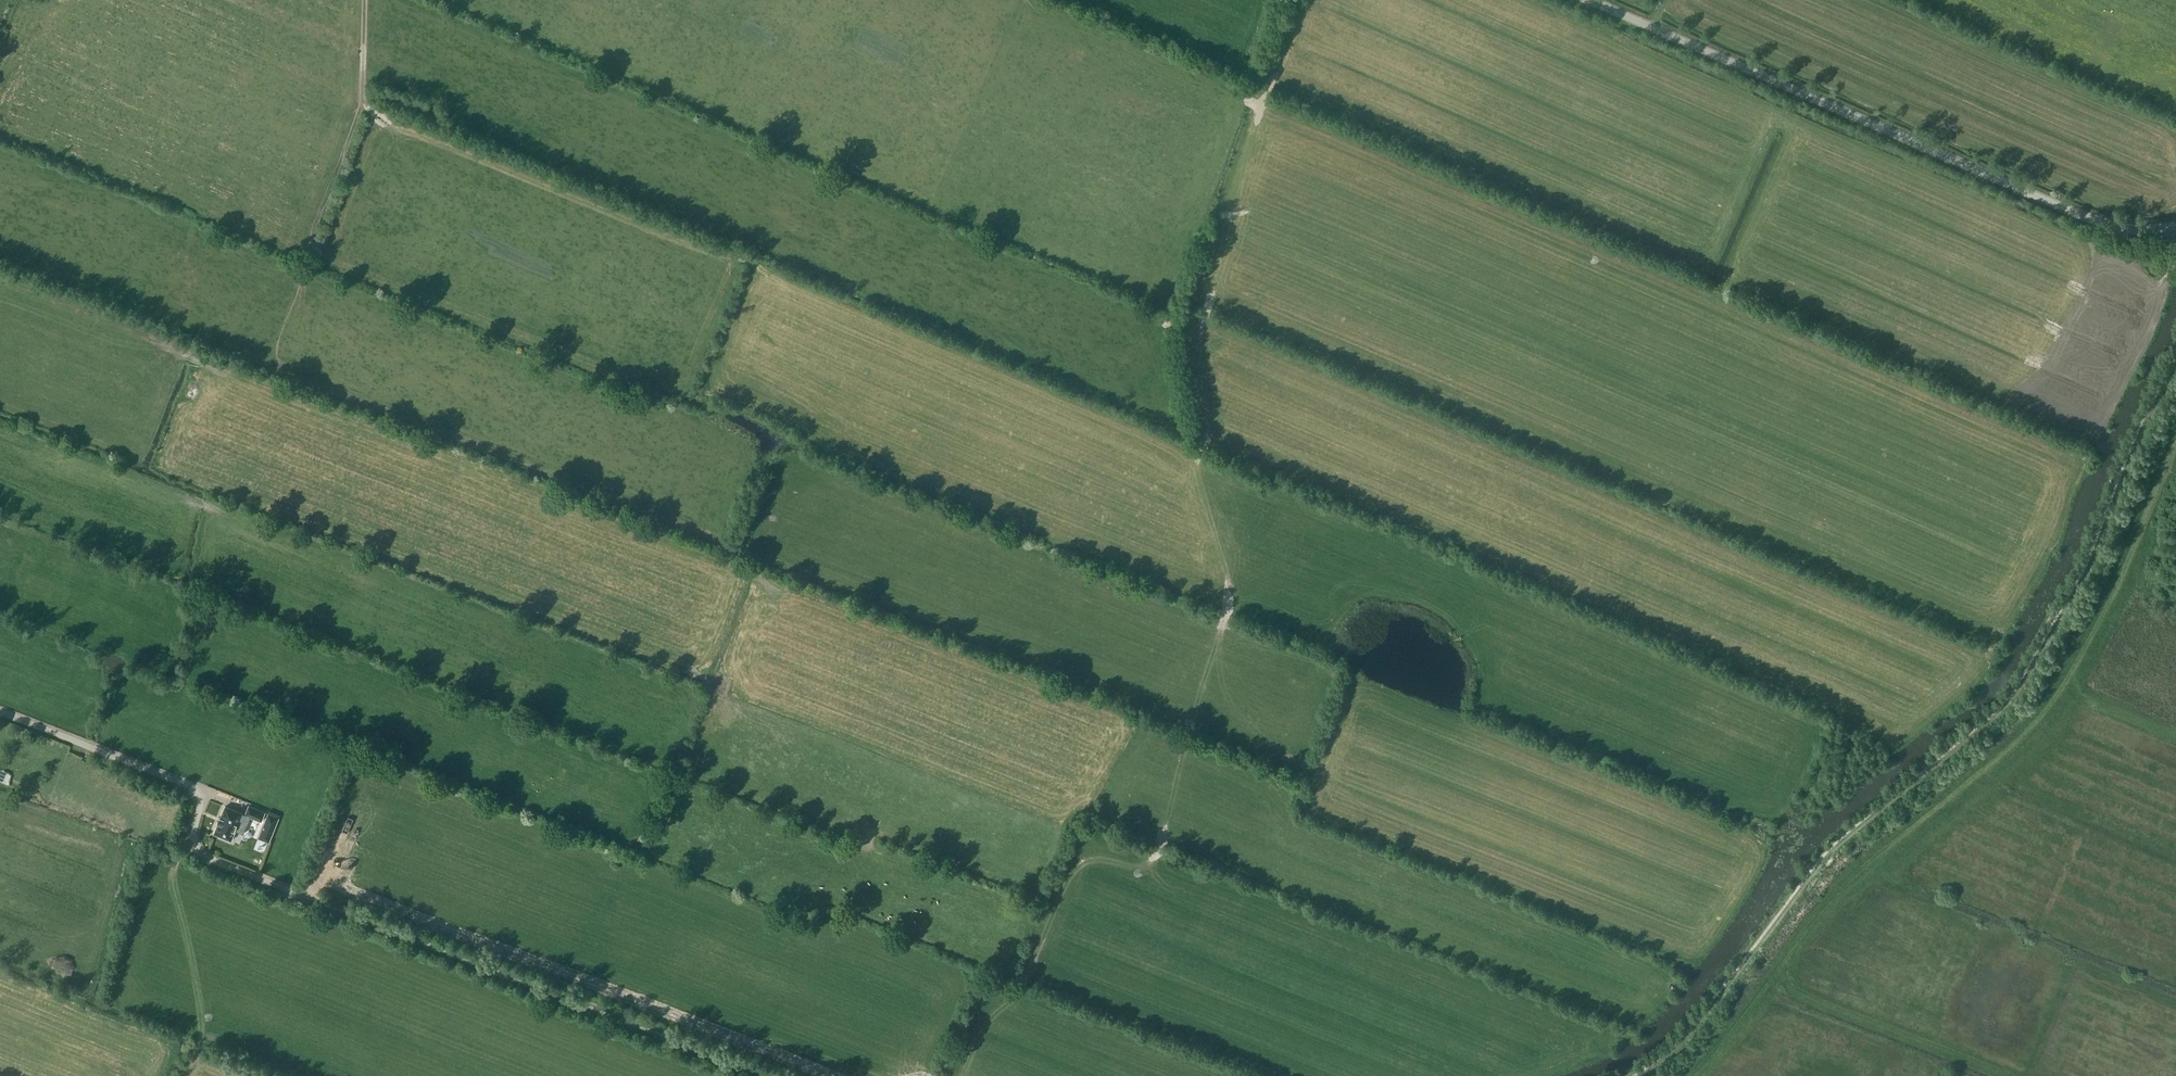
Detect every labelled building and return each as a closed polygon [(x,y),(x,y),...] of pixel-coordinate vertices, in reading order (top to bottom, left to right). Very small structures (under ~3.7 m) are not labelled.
[(265,812),(249,805),(246,814),(262,820),(265,812)] [(243,813),(225,806),(221,817),(220,817),(218,821),(219,822),(214,833),(231,840),(243,813)] [(268,812),(263,825),(274,829),(279,817),(278,816),(279,813),(270,810),(269,813),(268,812)]
